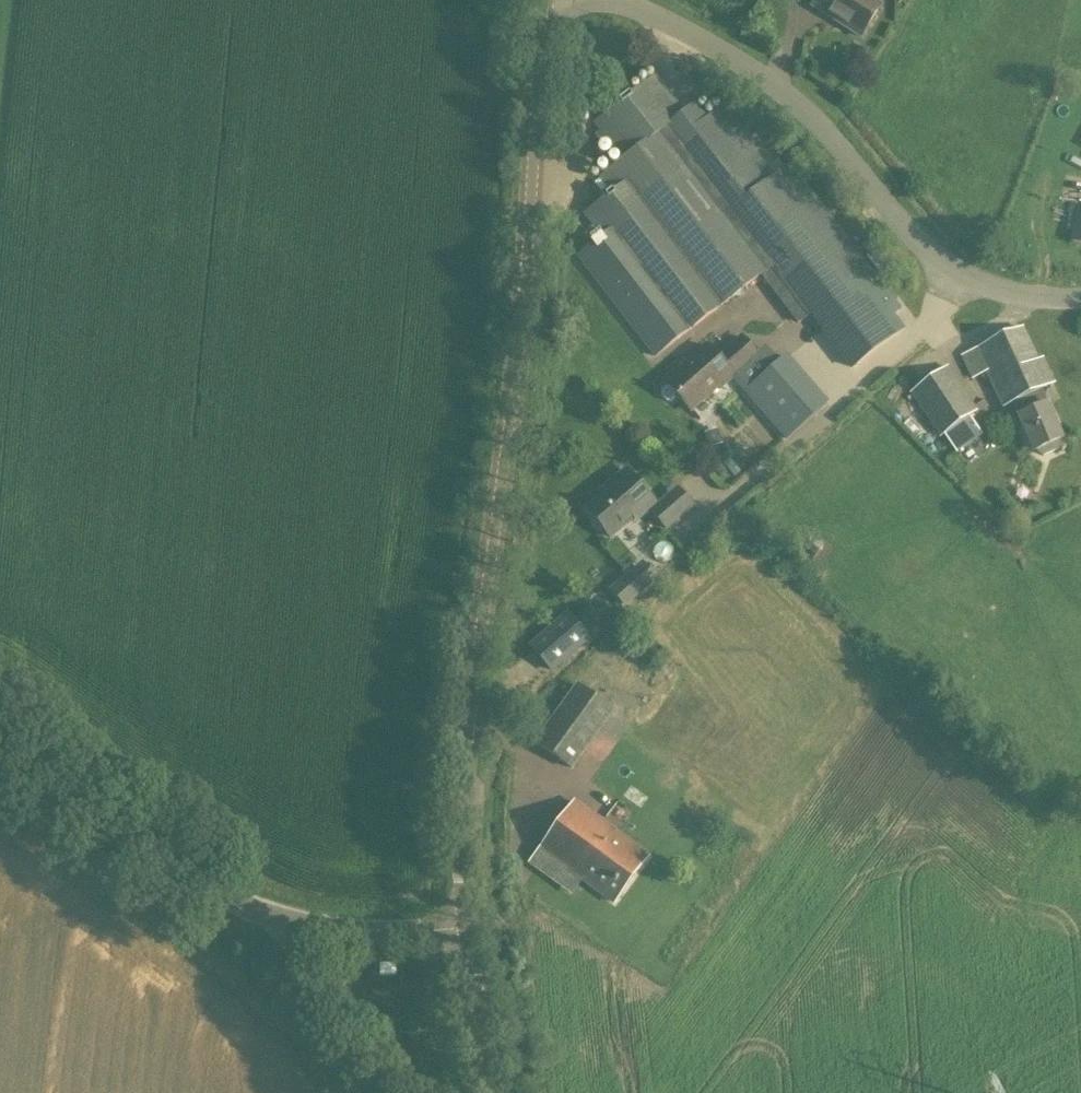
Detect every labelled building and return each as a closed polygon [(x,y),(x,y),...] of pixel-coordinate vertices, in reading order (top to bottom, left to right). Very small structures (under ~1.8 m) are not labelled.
[(880,8),(867,0),(816,0),(812,7),(829,18),(831,15),(846,24),(844,28),(861,38),(880,8)] [(776,175),(731,116),(723,106),(705,120),(694,106),(683,115),(656,79),(595,126),(622,161),(600,179),(613,196),(585,216),(603,240),(579,259),(654,357),(679,338),(760,275),(797,324),(810,314),(851,368),(897,333),(880,311),(893,302),(868,269),(789,166),(776,175)] [(1060,204),(1056,221),(1073,225),(1069,243),(1080,246),(1080,208),(1060,204)] [(1045,406),(1046,405),(1039,391),(1052,385),(1041,360),(1037,362),(1021,329),(976,350),(1002,408),(1016,401),(1019,408),(1014,410),(1034,452),(1036,451),(1042,457),(1059,449),(1059,440),(1061,440),(1045,406)] [(671,403),(677,397),(690,412),(729,377),(731,379),(757,356),(744,341),(720,362),(707,348),(666,384),(667,385),(660,391),(660,396),(666,402),(671,403)] [(944,435),(969,417),(977,412),(948,367),(909,395),(939,439),(944,435)] [(982,436),(969,417),(944,435),(957,454),(982,436)] [(602,530),(609,539),(633,519),(635,521),(655,504),(627,472),(607,490),(610,492),(586,512),(594,520),(594,525),(598,529),(602,530)] [(666,531),(682,517),(665,498),(649,512),(666,531)] [(654,580),(641,565),(611,591),(624,606),(654,580)] [(559,618),(525,652),(548,675),(582,642),(559,618)] [(577,687),(536,743),(572,770),(613,713),(577,687)] [(574,803),(540,850),(529,864),(555,883),(565,868),(615,904),(648,857),(574,803)] [(395,964),(379,964),(379,976),(395,976),(395,964)]
